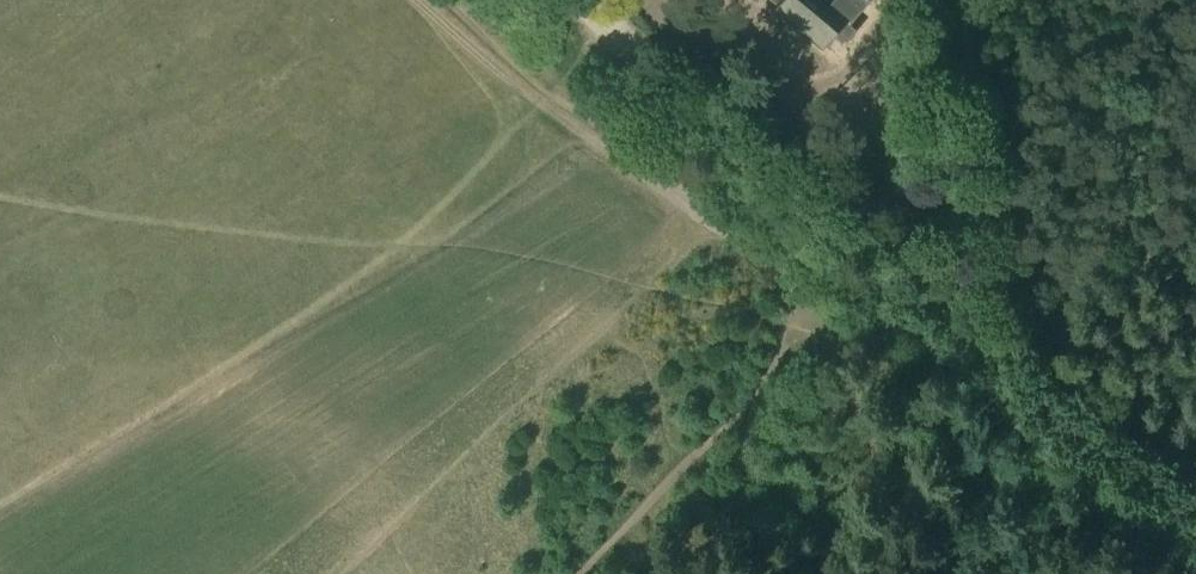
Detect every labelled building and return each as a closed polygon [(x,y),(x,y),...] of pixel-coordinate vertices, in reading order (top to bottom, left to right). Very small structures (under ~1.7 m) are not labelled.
[(774,10),(819,49),(835,31),(842,38),(850,29),(843,22),(850,14),(863,0),(783,0),(776,7),(774,10)]
